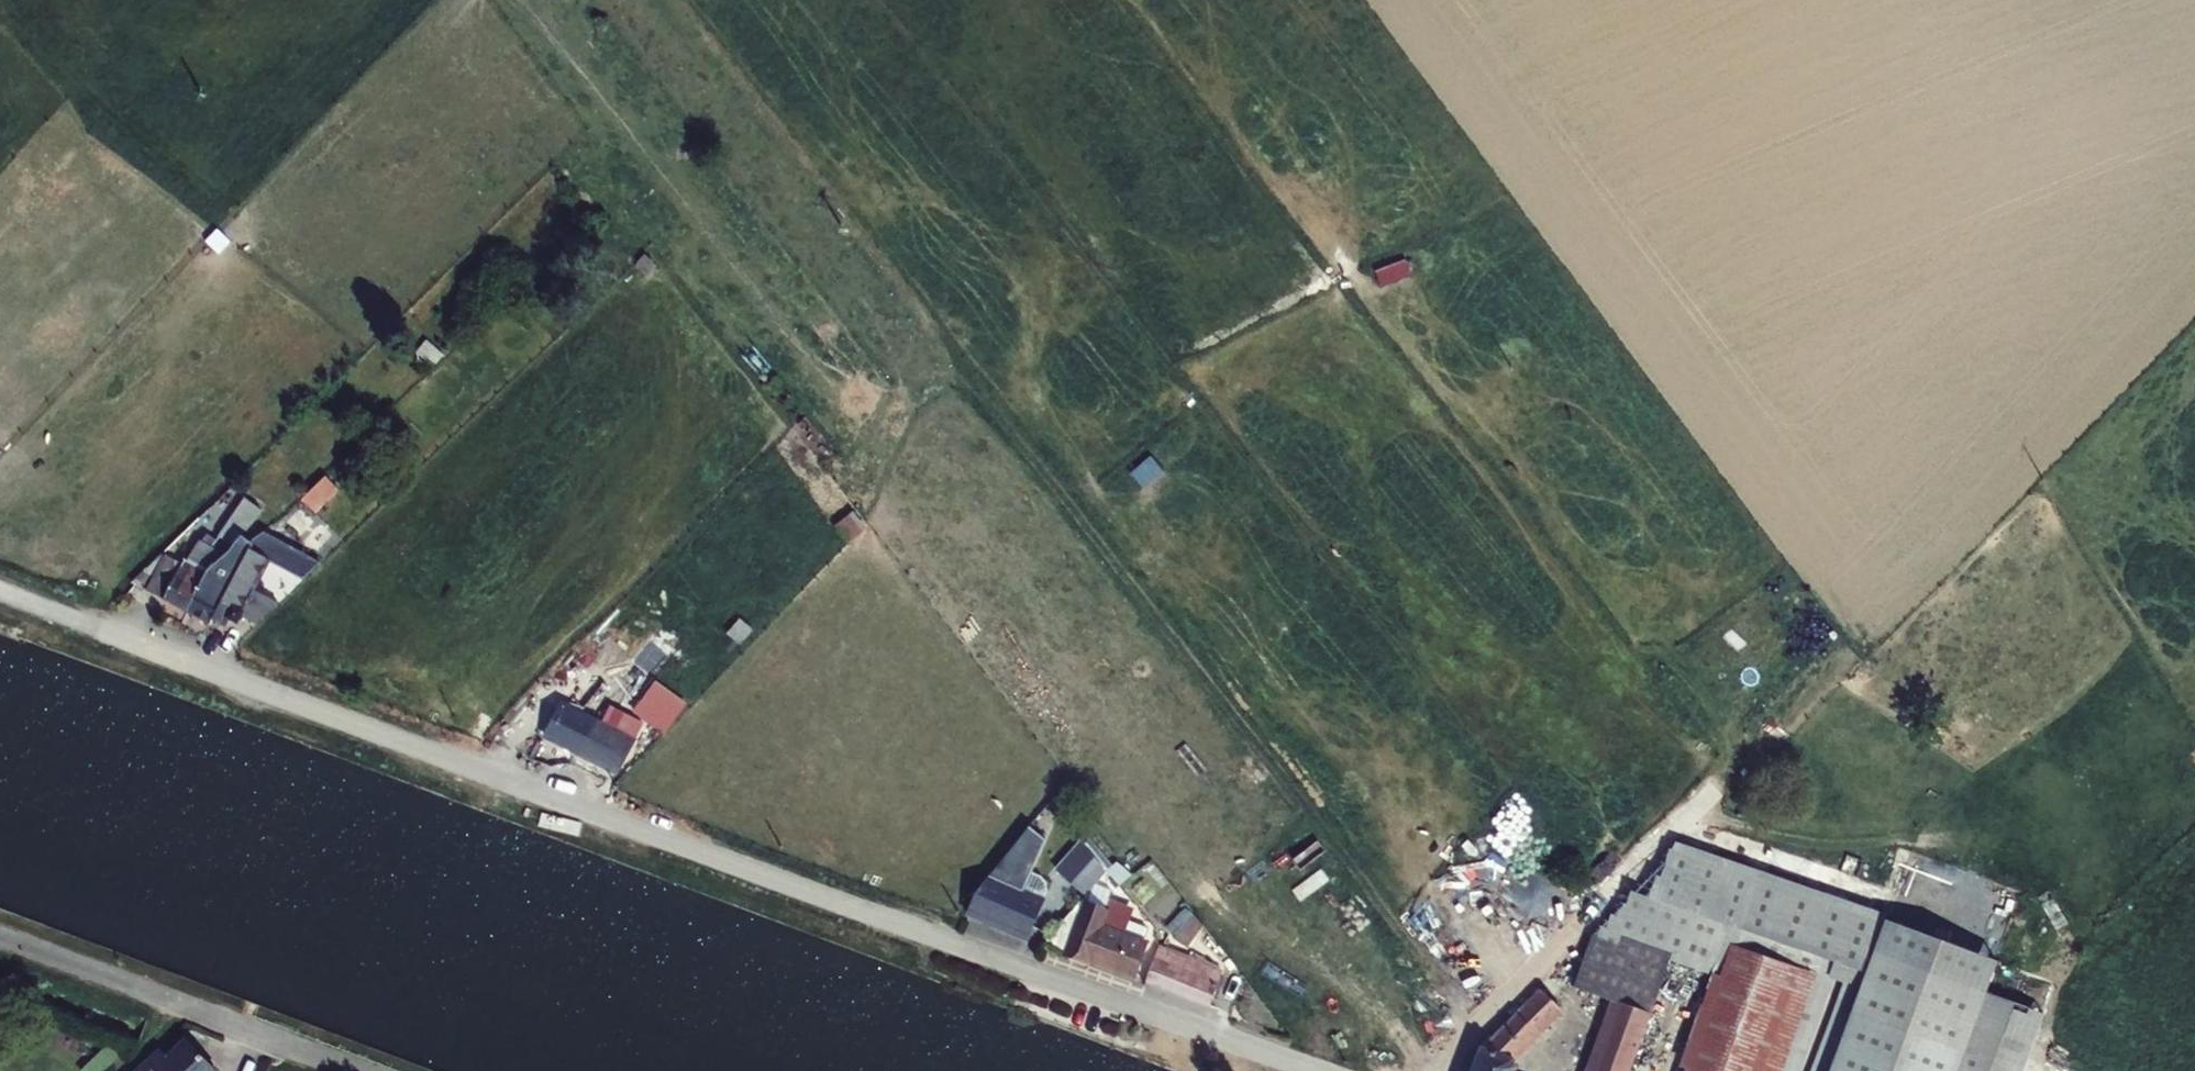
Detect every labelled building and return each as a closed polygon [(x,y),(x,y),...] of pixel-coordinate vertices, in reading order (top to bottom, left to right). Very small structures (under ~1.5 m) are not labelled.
[(340,487),(327,474),(303,497),(316,510),(340,487)] [(145,589),(186,610),(209,569),(227,553),(235,542),(241,535),(245,530),(260,511),(246,500),(215,538),(207,535),(202,544),(197,541),(188,561),(184,559),(181,564),(163,556),(145,589)] [(835,525),(849,542),(863,531),(849,514),(835,525)] [(250,539),(241,535),(235,542),(227,553),(209,569),(186,610),(209,621),(211,618),(224,624),(228,616),(237,621),(240,615),(257,623),(279,602),(253,589),(268,559),(245,548),(250,539)] [(667,718),(626,684),(625,686),(617,695),(659,728),(667,718)] [(619,710),(613,707),(603,723),(591,718),(586,728),(569,721),(557,746),(614,774),(642,721),(625,713),(626,710),(621,707),(619,710)] [(1027,862),(1018,859),(1014,862),(1005,859),(976,890),(968,909),(1025,934),(1042,895),(1041,895),(1045,884),(1044,879),(1039,873),(1028,869),(1027,862)] [(1105,874),(1094,861),(1073,883),(1085,895),(1105,874)] [(1889,914),(1763,868),(1743,922),(1732,919),(1678,1065),(1692,1070),(1696,1070),(1781,1070),(1818,965),(1822,955),(1863,970),(1857,986),(1827,1070),(2017,1070),(1961,1051),(1984,989),(1876,949),(1889,914)] [(1104,907),(1083,899),(1041,944),(1131,978),(1145,942),(1123,932),(1132,910),(1107,899),(1104,907)] [(1202,924),(1194,915),(1176,939),(1186,946),(1202,924)] [(1591,938),(1573,986),(1608,999),(1606,1006),(1615,1009),(1591,1070),(1629,1070),(1662,980),(1667,967),(1591,938)] [(1192,961),(1157,948),(1144,982),(1208,1006),(1222,971),(1194,956),(1192,961)] [(1831,970),(1818,965),(1781,1070),(1796,1070),(1831,970)] [(1810,1070),(1827,1070),(1857,986),(1842,981),(1810,1070)] [(1559,1009),(1539,989),(1517,1012),(1537,1032),(1559,1009)] [(1513,1067),(1509,1058),(1537,1032),(1517,1012),(1479,1050),(1470,1070),(1511,1070),(1513,1067)] [(186,1039),(165,1060),(158,1054),(150,1062),(145,1057),(130,1070),(217,1070),(186,1039)]
